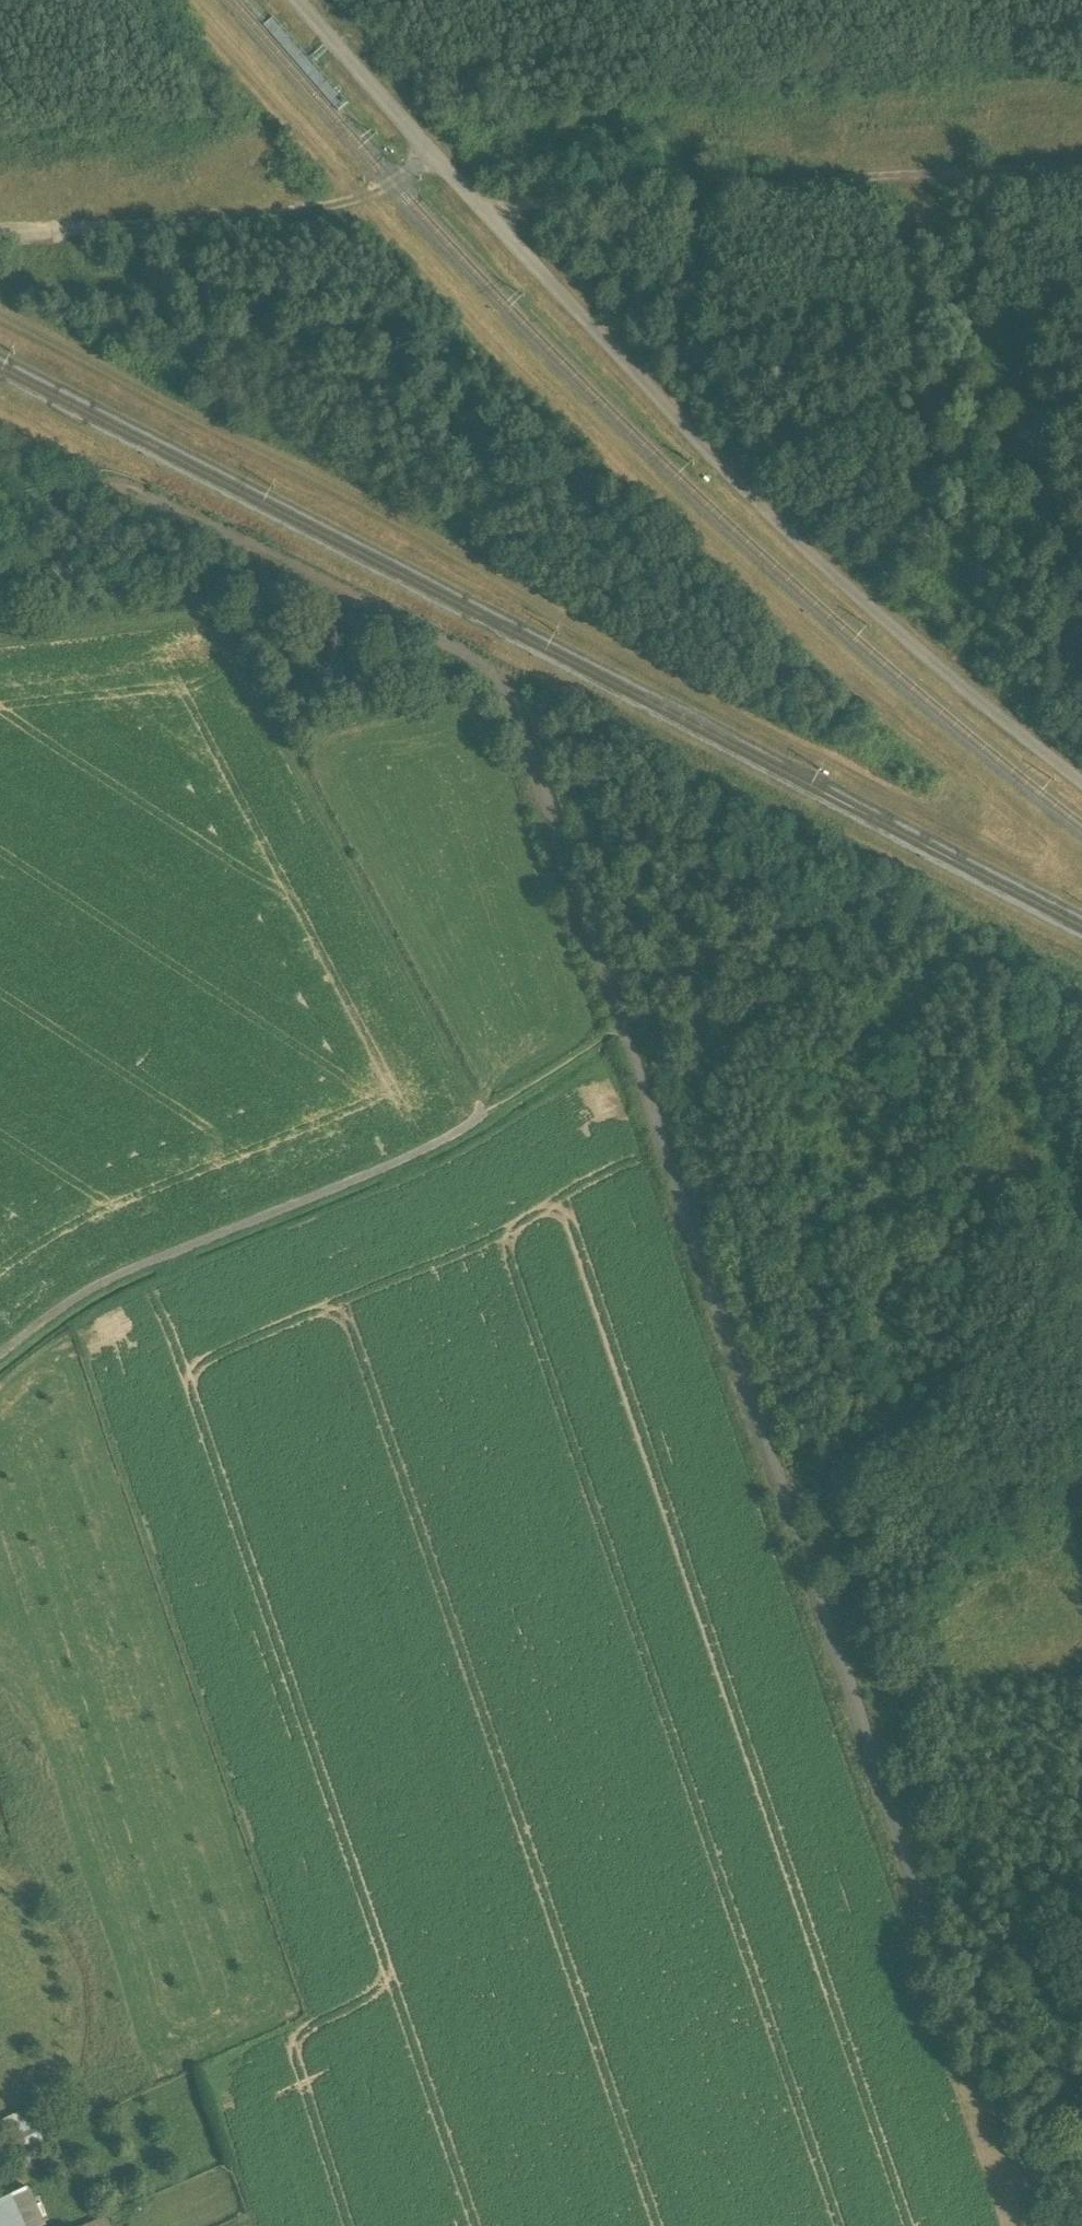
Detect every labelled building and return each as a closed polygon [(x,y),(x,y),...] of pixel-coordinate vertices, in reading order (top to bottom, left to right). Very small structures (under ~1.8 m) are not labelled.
[(0,2201),(0,2225),(47,2225),(29,2188),(0,2201)]
